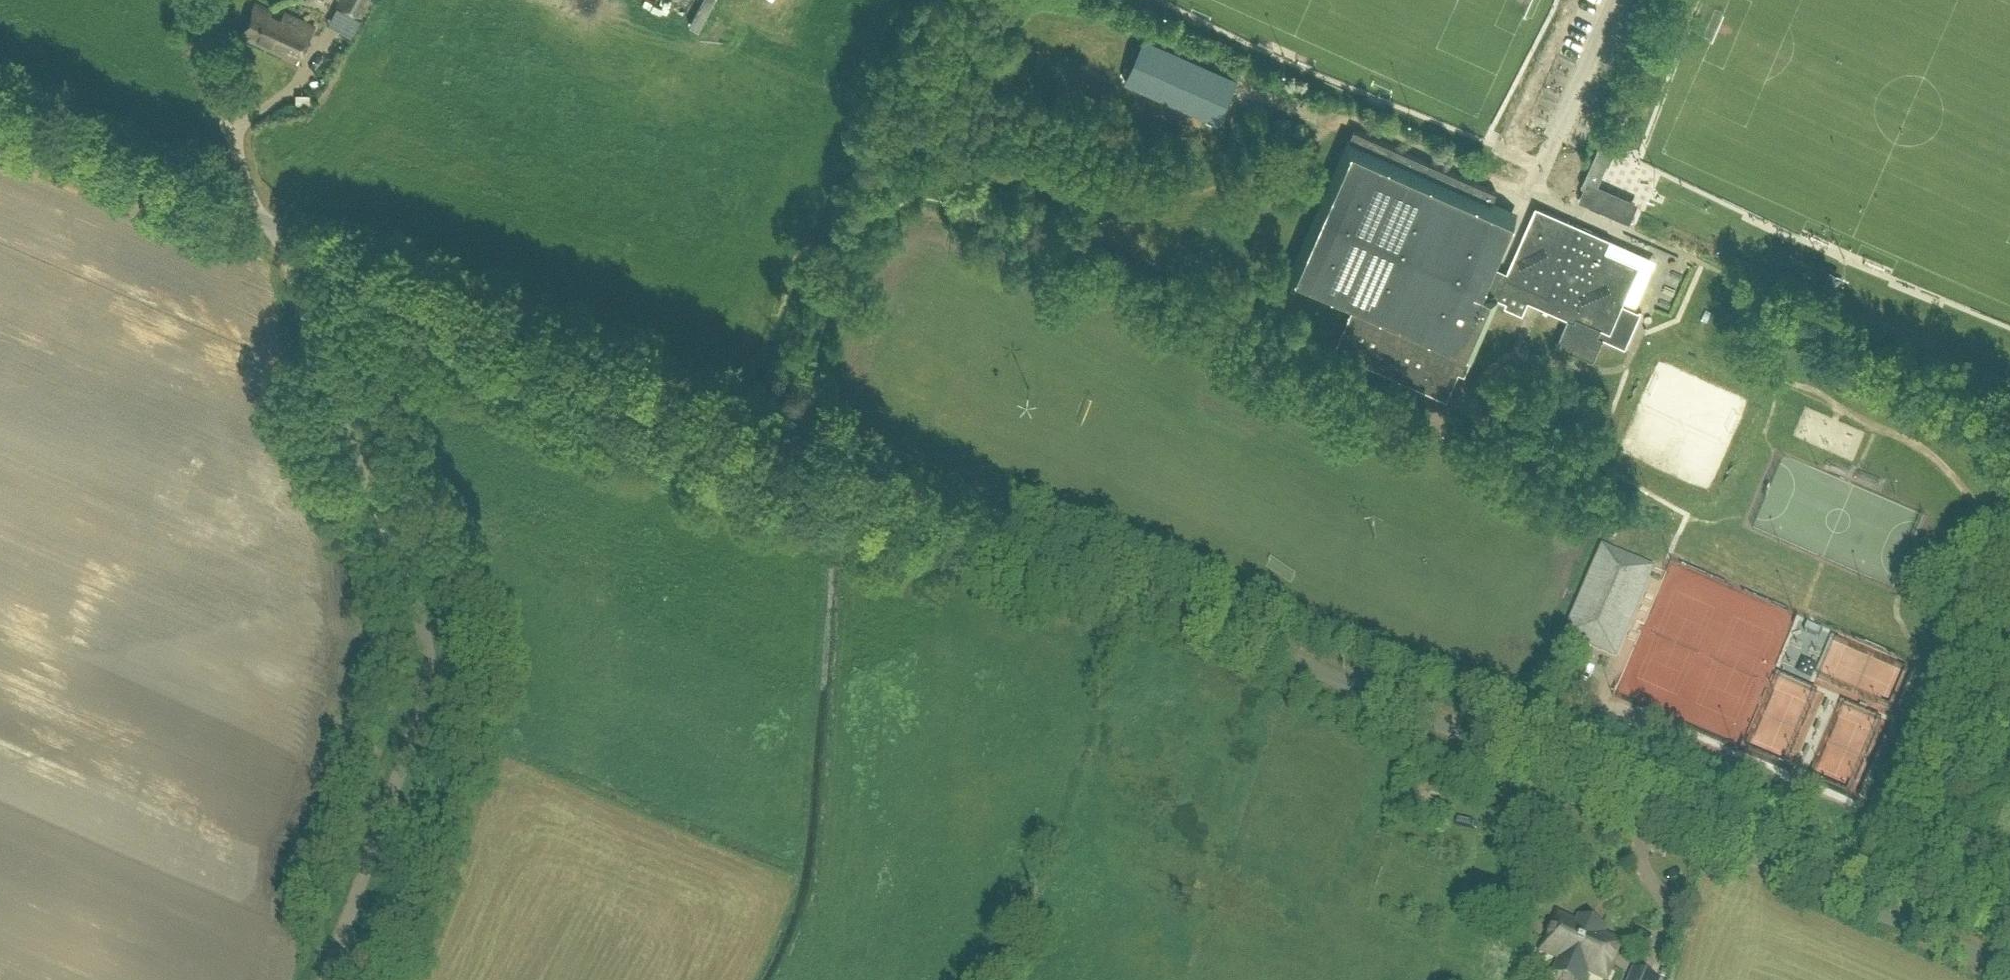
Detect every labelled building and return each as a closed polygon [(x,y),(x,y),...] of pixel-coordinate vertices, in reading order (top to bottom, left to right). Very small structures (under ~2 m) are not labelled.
[(337,2),(362,15),(369,0),(338,0),(337,2)] [(669,0),(653,0),(650,5),(661,12),(669,0)] [(720,0),(706,0),(694,23),(705,28),(720,0)] [(272,10),(255,2),(240,36),(299,62),(315,26),(285,12),(281,20),(270,15),(272,10)] [(1124,81),(1216,122),(1235,78),(1144,37),(1124,81)] [(1382,161),(1345,145),(1293,263),(1312,272),(1308,282),(1353,302),(1333,349),(1447,399),(1459,371),(1466,374),(1500,297),(1508,301),(1512,293),(1569,318),(1557,344),(1593,360),(1603,337),(1626,347),(1641,311),(1623,304),(1640,265),(1607,250),(1612,239),(1535,205),(1504,276),(1492,271),(1515,219),(1490,209),(1497,193),(1389,145),(1382,161)] [(1617,155),(1604,149),(1599,159),(1612,165),(1617,155)] [(1636,208),(1585,185),(1579,199),(1629,222),(1636,208)] [(1841,274),(1829,269),(1823,282),(1834,288),(1841,274)] [(1641,306),(1652,279),(1639,273),(1628,300),(1641,306)] [(1639,566),(1615,555),(1602,585),(1598,583),(1592,599),(1595,601),(1584,629),(1608,639),(1616,620),(1619,622),(1636,582),(1633,580),(1639,566)] [(1558,917),(1543,952),(1562,961),(1559,966),(1584,977),(1586,972),(1605,979),(1621,945),(1602,937),(1605,931),(1580,920),(1577,925),(1558,917)] [(1646,948),(1622,957),(1628,972),(1652,963),(1646,948)]
